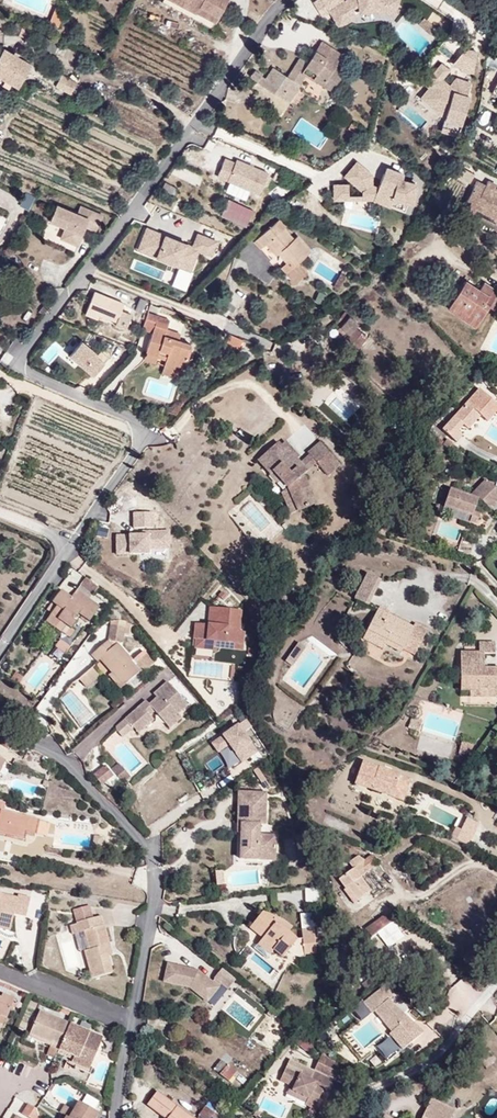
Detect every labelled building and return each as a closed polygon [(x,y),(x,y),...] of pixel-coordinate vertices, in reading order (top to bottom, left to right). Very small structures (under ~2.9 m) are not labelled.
[(51,0),(12,0),(11,2),(44,16),(51,0)] [(219,0),(153,0),(151,3),(183,22),(186,16),(205,27),(219,0)] [(340,32),(376,8),(386,23),(405,10),(398,0),(345,0),(326,13),(340,32)] [(47,23),(58,28),(66,11),(55,6),(47,23)] [(409,22),(420,32),(426,25),(415,15),(409,22)] [(202,32),(205,27),(186,17),(183,22),(202,32)] [(336,68),(328,63),(334,52),(311,38),(299,57),(291,52),(277,73),(292,83),(297,75),(302,67),(317,76),(312,84),(322,90),(336,68)] [(22,64),(14,60),(19,50),(9,46),(4,54),(0,52),(0,83),(1,83),(9,88),(22,64)] [(452,64),(452,66),(465,69),(469,48),(456,46),(455,48),(452,64)] [(444,62),(452,64),(455,48),(444,62)] [(440,68),(433,62),(417,81),(422,85),(429,91),(423,99),(439,112),(438,115),(433,128),(450,133),(461,94),(459,93),(462,83),(450,80),(449,81),(445,80),(441,84),(433,77),(440,68)] [(288,94),(294,84),(292,83),(277,73),(266,66),(260,77),(249,68),(243,75),(255,85),(283,102),(288,94)] [(317,76),(302,67),(297,75),(312,84),(317,76)] [(62,97),(70,82),(54,74),(47,89),(62,97)] [(496,75),(487,91),(494,96),(493,98),(496,100),(496,75)] [(293,97),(299,88),(294,84),(288,94),(293,97)] [(438,115),(439,112),(423,99),(429,91),(422,85),(413,95),(421,101),(438,115)] [(214,178),(256,196),(265,175),(233,161),(232,164),(222,160),(214,178)] [(354,186),(354,194),(383,202),(385,196),(404,201),(409,182),(394,178),(395,173),(382,168),(380,173),(376,172),(370,187),(363,184),(363,173),(349,161),(338,174),(354,186)] [(463,171),(451,164),(446,173),(458,180),(463,171)] [(481,180),(483,177),(472,172),(470,177),(480,182),(481,180)] [(496,203),(496,187),(481,180),(480,182),(470,177),(463,174),(452,196),(483,211),(488,200),(496,204),(496,203)] [(341,183),(326,183),(327,197),(341,197),(341,183)] [(483,211),(452,196),(449,202),(480,217),(483,211)] [(225,205),(224,214),(238,216),(240,206),(225,205)] [(101,218),(78,208),(74,217),(55,208),(47,224),(63,231),(58,241),(71,247),(73,242),(77,244),(80,238),(79,237),(83,228),(94,233),(101,218)] [(270,222),(253,235),(280,271),(291,263),(307,250),(293,232),(289,235),(281,225),(276,229),(270,222)] [(210,259),(216,243),(195,235),(190,248),(144,229),(134,253),(188,274),(197,254),(210,259)] [(291,263),(280,271),(287,279),(297,271),(291,263)] [(336,270),(327,283),(332,286),(341,273),(336,270)] [(484,303),(491,292),(476,281),(471,289),(459,280),(440,306),(468,326),(484,303)] [(113,322),(120,303),(88,290),(81,309),(98,316),(113,322)] [(496,299),(496,296),(491,292),(484,303),(491,308),(496,299)] [(98,316),(81,309),(78,315),(96,321),(98,316)] [(333,323),(340,314),(338,312),(330,321),(333,323)] [(349,329),(352,325),(340,314),(333,323),(331,325),(343,336),(349,329)] [(189,347),(176,342),(161,336),(164,330),(152,325),(144,346),(168,356),(165,362),(180,368),(189,347)] [(343,336),(331,325),(328,328),(340,339),(343,336)] [(352,350),(361,339),(349,329),(343,336),(340,339),(352,350)] [(176,342),(179,336),(164,330),(161,336),(176,342)] [(226,335),(224,343),(236,347),(239,339),(226,335)] [(68,356),(92,378),(106,363),(82,341),(68,356)] [(168,356),(144,346),(141,353),(165,362),(168,356)] [(178,375),(180,368),(165,362),(163,369),(178,375)] [(475,416),(482,422),(489,413),(496,419),(496,407),(473,386),(436,430),(453,444),(460,435),(453,429),(458,424),(464,429),(475,416)] [(335,461),(314,439),(301,452),(322,474),(335,461)] [(298,474),(302,470),(292,460),(295,457),(279,441),(274,446),(270,441),(252,459),(266,474),(267,472),(274,480),(280,486),(281,487),(293,512),(311,503),(298,474)] [(274,480),(267,472),(266,474),(264,475),(271,483),(274,480)] [(470,507),(473,498),(477,500),(488,511),(495,505),(481,491),(489,483),(485,479),(467,496),(447,490),(442,509),(469,517),(467,523),(477,526),(480,513),(474,511),(475,508),(470,507)] [(489,483),(481,491),(495,505),(496,503),(496,491),(489,483)] [(293,512),(281,487),(274,491),(285,515),(293,512)] [(145,566),(153,555),(150,553),(153,550),(143,542),(140,546),(137,544),(129,554),(145,566)] [(365,599),(379,573),(366,565),(351,591),(365,599)] [(99,585),(86,575),(79,583),(91,594),(99,585)] [(81,585),(77,590),(85,597),(89,592),(81,585)] [(72,631),(81,621),(77,618),(80,614),(88,622),(99,610),(77,590),(70,597),(62,590),(51,602),(58,608),(47,622),(52,626),(46,633),(56,641),(57,640),(59,641),(69,628),(72,631)] [(413,650),(426,626),(413,618),(410,622),(375,603),(360,629),(377,639),(397,650),(398,647),(401,643),(413,650)] [(238,650),(239,637),(234,637),(235,624),(224,623),(225,615),(205,613),(203,630),(190,629),(189,644),(191,644),(190,653),(207,655),(208,652),(208,646),(238,650)] [(235,624),(236,617),(225,615),(224,623),(235,624)] [(120,647),(123,627),(108,625),(105,645),(109,650),(116,643),(120,647)] [(377,639),(360,629),(358,635),(374,644),(377,639)] [(486,640),(471,640),(471,650),(453,649),(451,685),(470,686),(470,683),(485,684),(485,678),(494,678),(494,664),(474,663),(475,650),(486,651),(486,640)] [(54,648),(63,655),(68,647),(59,641),(54,648)] [(118,691),(139,674),(141,677),(153,667),(146,659),(141,659),(134,664),(116,643),(109,650),(105,645),(103,642),(88,655),(96,665),(98,663),(109,675),(106,677),(118,691)] [(413,650),(401,643),(398,647),(411,654),(413,650)] [(297,645),(285,663),(291,667),(303,649),(297,645)] [(237,655),(238,650),(208,646),(208,652),(237,655)] [(36,656),(28,678),(13,673),(11,680),(39,689),(49,661),(36,656)] [(83,691),(97,678),(89,669),(75,682),(83,691)] [(493,692),(494,678),(485,678),(485,684),(470,683),(470,686),(470,691),(493,692)] [(174,690),(165,680),(150,693),(154,697),(159,693),(164,699),(174,690)] [(152,719),(148,714),(152,711),(154,714),(163,713),(172,723),(180,717),(176,713),(186,704),(174,690),(164,699),(159,693),(154,697),(148,702),(142,708),(138,703),(123,717),(131,726),(138,720),(143,727),(152,719)] [(142,708),(148,702),(144,698),(138,703),(142,708)] [(172,723),(163,713),(154,714),(167,728),(172,723)] [(131,726),(123,717),(112,726),(120,736),(131,726)] [(143,727),(138,720),(131,726),(136,733),(143,727)] [(222,748),(234,767),(245,760),(243,757),(248,754),(232,729),(209,744),(215,753),(222,748)] [(468,750),(470,743),(458,739),(456,747),(468,750)] [(10,766),(0,760),(0,780),(1,780),(10,766)] [(408,784),(358,763),(348,788),(386,804),(391,792),(403,796),(408,784)] [(120,764),(113,769),(124,782),(131,777),(120,764)] [(106,766),(94,777),(102,786),(114,776),(106,766)] [(263,824),(265,792),(249,791),(248,804),(235,803),(234,822),(242,823),(242,835),(237,835),(236,845),(243,846),(242,863),(255,862),(256,847),(272,847),(273,834),(257,834),(257,824),(263,824)] [(248,804),(249,791),(236,791),(235,803),(248,804)] [(398,808),(403,796),(391,792),(386,804),(398,808)] [(33,823),(2,816),(4,809),(0,808),(0,839),(22,844),(24,836),(30,837),(33,823)] [(479,823),(468,817),(462,830),(457,838),(468,844),(479,823)] [(242,835),(242,823),(234,822),(233,835),(237,835),(242,835)] [(42,840),(46,826),(33,823),(30,837),(42,840)] [(453,835),(457,838),(462,830),(457,827),(453,835)] [(242,863),(243,846),(236,845),(235,862),(242,863)] [(271,861),(272,847),(256,847),(255,862),(271,861)] [(367,862),(359,860),(350,866),(354,873),(340,882),(346,891),(349,889),(358,903),(371,895),(361,879),(379,868),(373,858),(367,862)] [(221,874),(212,874),(212,887),(221,887),(221,874)] [(316,901),(315,888),(303,890),(305,902),(316,901)] [(355,905),(358,903),(349,889),(346,891),(355,905)] [(29,900),(15,897),(15,900),(0,897),(0,931),(9,933),(12,916),(25,918),(29,900)] [(110,942),(107,922),(101,923),(100,914),(96,914),(95,910),(82,911),(83,917),(78,918),(79,927),(84,926),(86,945),(83,946),(87,973),(110,969),(105,943),(110,942)] [(293,941),(285,935),(268,923),(272,917),(262,910),(247,927),(259,938),(254,943),(267,955),(270,950),(281,959),(286,953),(284,952),(293,941)] [(378,935),(401,918),(395,911),(373,928),(378,935)] [(289,929),(272,917),(268,923),(285,935),(289,929)] [(86,945),(84,926),(79,927),(76,928),(78,947),(83,946),(86,945)] [(316,954),(314,929),(299,931),(302,956),(316,954)] [(302,956),(300,942),(293,941),(284,952),(286,953),(296,957),(302,958),(302,956)] [(241,962),(251,950),(244,943),(233,955),(241,962)] [(204,981),(191,969),(157,963),(154,984),(183,989),(198,1003),(214,986),(219,991),(229,980),(215,967),(205,977),(207,978),(204,981)] [(388,998),(380,988),(359,1004),(366,1013),(369,1010),(387,1033),(401,1021),(383,1001),(388,998)] [(10,999),(0,994),(0,1021),(10,999)] [(264,1019),(269,1014),(261,1007),(257,1013),(264,1019)] [(66,1024),(67,1022),(36,1008),(24,1032),(45,1043),(43,1048),(53,1053),(54,1050),(66,1024)] [(83,1070),(97,1038),(66,1024),(54,1050),(69,1057),(67,1062),(83,1070)] [(45,1043),(24,1032),(22,1037),(43,1048),(45,1043)] [(284,1039),(288,1042),(294,1036),(290,1032),(284,1039)] [(306,1045),(295,1035),(288,1042),(299,1053),(300,1052),(306,1045)] [(52,1055),(53,1053),(43,1048),(39,1056),(49,1061),(52,1055)] [(69,1057),(54,1050),(53,1053),(52,1055),(67,1062),(69,1057)] [(309,1068),(331,1078),(337,1065),(318,1050),(309,1068)] [(486,1069),(495,1060),(486,1051),(477,1059),(486,1069)] [(284,1085),(282,1089),(301,1098),(299,1103),(298,1104),(309,1109),(320,1087),(326,1090),(329,1081),(283,1059),(273,1080),(284,1085)] [(225,1083),(233,1074),(225,1066),(217,1075),(225,1083)] [(301,1098),(282,1089),(280,1093),(299,1103),(301,1098)] [(155,1093),(144,1107),(156,1117),(185,1117),(155,1093)] [(82,1094),(77,1102),(88,1109),(93,1101),(82,1094)] [(93,1112),(73,1100),(67,1110),(58,1105),(53,1112),(55,1114),(62,1117),(61,1117),(89,1117),(93,1112)] [(462,1115),(438,1100),(427,1117),(460,1117),(462,1115)] [(204,1103),(195,1113),(201,1117),(222,1117),(204,1103)] [(31,1110),(23,1105),(17,1115),(22,1117),(29,1117),(32,1113),(31,1110)]
